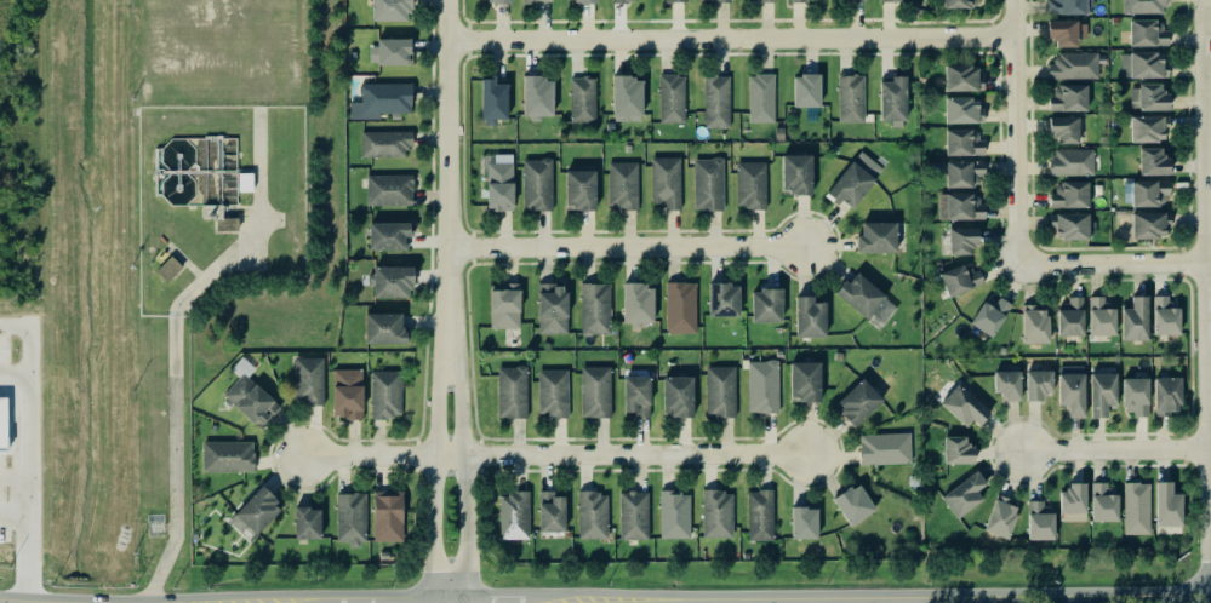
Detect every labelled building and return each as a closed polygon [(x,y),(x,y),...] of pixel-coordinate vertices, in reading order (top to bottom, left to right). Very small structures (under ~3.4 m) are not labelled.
[(409,21),(409,0),(371,0),(371,19),(409,21)] [(1091,13),(1091,0),(1046,0),(1046,13),(1091,13)] [(1121,13),(1165,13),(1166,0),(1122,0),(1121,13)] [(1129,46),(1167,45),(1167,29),(1159,29),(1159,18),(1129,19),(1129,46)] [(1049,21),(1050,47),(1076,46),(1076,38),(1086,38),(1085,21),(1049,21)] [(377,64),(410,64),(410,38),(376,38),(377,64)] [(1097,51),(1055,52),(1055,63),(1047,63),(1047,79),(1097,77),(1097,51)] [(1120,52),(1120,77),(1167,76),(1167,67),(1163,67),(1161,51),(1120,52)] [(944,91),(978,91),(978,64),(944,64),(944,91)] [(658,74),(659,122),(685,121),(684,74),(658,74)] [(748,74),(748,121),(773,121),(773,74),(748,74)] [(818,107),(819,74),(793,74),(792,105),(818,107)] [(836,121),(863,121),(863,75),(838,74),(836,121)] [(612,116),(642,115),(641,75),(611,76),(612,116)] [(729,75),(703,76),(704,127),(730,126),(729,75)] [(879,120),(906,120),(906,75),(891,75),(890,81),(879,81),(879,120)] [(553,115),(552,76),(522,76),(522,119),(542,117),(542,115),(553,115)] [(594,76),(569,76),(569,121),(595,121),(594,76)] [(410,82),(360,82),(360,102),(349,102),(349,119),(379,119),(379,113),(411,113),(410,82)] [(1047,110),(1086,110),(1086,85),(1055,84),(1055,94),(1047,94),(1047,110)] [(1169,109),(1167,91),(1160,92),(1160,84),(1130,85),(1130,109),(1169,109)] [(944,122),(983,122),(982,108),(977,108),(977,96),(944,97),(944,122)] [(1166,140),(1166,115),(1130,115),(1130,140),(1166,140)] [(1078,116),(1049,116),(1047,140),(1078,142),(1078,116)] [(944,130),(946,155),(982,154),(981,128),(944,130)] [(360,132),(360,156),(405,155),(405,147),(412,147),(411,130),(360,132)] [(1169,174),(1169,155),(1160,155),(1160,147),(1138,148),(1138,174),(1169,174)] [(1050,149),(1050,176),(1093,174),(1092,148),(1050,149)] [(882,168),(859,150),(823,194),(836,205),(841,199),(851,207),(882,168)] [(486,209),(513,209),(512,153),(493,154),(493,162),(486,162),(486,209)] [(811,154),(781,154),(781,194),(811,193),(811,154)] [(679,209),(680,157),(650,156),(650,202),(666,202),(666,209),(679,209)] [(521,209),(552,209),(552,159),(522,157),(521,209)] [(722,209),(722,157),(693,157),(692,209),(722,209)] [(944,185),(982,186),(982,161),(946,160),(944,185)] [(636,161),(607,162),(607,208),(638,207),(636,161)] [(765,161),(736,161),(736,207),(765,207),(765,161)] [(594,170),(564,170),(564,209),(594,209),(594,170)] [(238,191),(251,191),(251,172),(238,172),(238,191)] [(411,174),(366,174),(366,205),(412,203),(411,174)] [(1161,205),(1161,195),(1169,195),(1169,179),(1124,180),(1124,206),(1161,205)] [(1050,207),(1087,207),(1087,180),(1057,180),(1057,191),(1049,191),(1050,207)] [(937,194),(938,219),(983,218),(982,193),(937,194)] [(1087,239),(1087,212),(1055,213),(1055,239),(1087,239)] [(1131,237),(1166,237),(1166,212),(1131,212),(1131,237)] [(236,230),(238,218),(215,217),(215,230),(236,230)] [(404,248),(404,236),(410,236),(410,222),(367,223),(369,249),(404,248)] [(895,222),(861,222),(861,234),(855,234),(855,252),(895,252),(895,222)] [(970,254),(970,246),(977,246),(977,229),(941,229),(941,254),(970,254)] [(154,270),(170,254),(181,265),(165,282),(154,270)] [(981,285),(972,260),(938,272),(948,297),(981,285)] [(371,297),(411,297),(412,266),(372,265),(371,297)] [(885,295),(855,270),(835,293),(866,318),(885,295)] [(666,333),(695,332),(695,281),(666,281),(666,333)] [(610,283),(581,282),(579,334),(609,334),(610,283)] [(738,316),(738,283),(708,282),(708,315),(738,316)] [(490,283),(489,327),(519,328),(520,283),(490,283)] [(565,333),(567,283),(538,283),(537,332),(565,333)] [(623,322),(653,322),(652,283),(622,283),(623,322)] [(752,322),(782,321),(781,288),(750,288),(752,322)] [(795,337),(826,335),(826,302),(811,302),(811,295),(795,295),(795,337)] [(1083,334),(1083,295),(1067,297),(1067,305),(1056,305),(1057,335),(1083,334)] [(1114,334),(1115,308),(1106,308),(1106,297),(1089,295),(1087,334),(1114,334)] [(1147,339),(1147,295),(1130,295),(1131,306),(1120,308),(1121,339),(1147,339)] [(1153,333),(1178,333),(1178,308),(1170,308),(1171,295),(1153,295),(1153,333)] [(992,337),(1010,303),(998,297),(994,304),(982,298),(969,325),(992,337)] [(1047,343),(1047,305),(1021,306),(1022,343),(1047,343)] [(404,312),(364,312),(364,343),(402,343),(404,312)] [(322,357),(293,357),(293,404),(322,404),(322,357)] [(748,360),(747,412),(777,412),(778,361),(748,360)] [(819,361),(789,362),(789,401),(821,401),(819,361)] [(1057,404),(1068,404),(1068,417),(1084,417),(1084,364),(1057,366),(1057,404)] [(527,366),(497,366),(496,417),(526,418),(527,366)] [(579,417),(610,418),(611,367),(581,366),(579,417)] [(735,366),(706,366),(704,417),(735,417),(735,366)] [(331,368),(332,418),(362,418),(361,368),(331,368)] [(567,415),(567,369),(537,369),(538,415),(567,415)] [(1024,371),(1026,400),(1043,400),(1043,391),(1051,391),(1051,369),(1024,371)] [(401,371),(371,371),(370,417),(400,418),(401,371)] [(1019,400),(1019,371),(993,371),(993,392),(1001,392),(1001,400),(1019,400)] [(280,407),(242,372),(222,394),(258,429),(280,407)] [(1115,372),(1090,373),(1090,417),(1106,417),(1106,407),(1115,407),(1115,372)] [(623,415),(650,414),(649,375),(623,375),(623,415)] [(692,415),(692,375),(662,377),(662,417),(692,415)] [(1148,415),(1147,377),(1121,378),(1121,408),(1132,408),(1132,417),(1148,415)] [(1153,377),(1154,414),(1179,413),(1178,377),(1153,377)] [(853,426),(881,400),(861,378),(833,404),(853,426)] [(972,419),(978,425),(989,413),(956,383),(938,402),(965,426),(972,419)] [(859,464),(910,463),(909,432),(858,433),(859,464)] [(965,436),(943,436),(943,463),(972,463),(972,444),(965,444),(965,436)] [(201,471),(252,471),(252,441),(201,441),(201,471)] [(982,498),(976,490),(986,483),(975,470),(939,498),(956,518),(982,498)] [(1182,524),(1181,493),(1171,493),(1171,481),(1154,481),(1155,526),(1182,524)] [(874,512),(859,482),(832,495),(846,526),(874,512)] [(1085,519),(1085,482),(1067,482),(1067,490),(1059,490),(1059,521),(1085,519)] [(1123,533),(1149,533),(1149,482),(1123,482),(1123,533)] [(1118,521),(1116,484),(1091,484),(1091,521),(1118,521)] [(255,534),(281,506),(259,486),(233,513),(255,534)] [(772,540),(772,490),(747,489),(747,539),(772,540)] [(372,490),(372,541),(402,540),(401,490),(372,490)] [(564,496),(554,496),(554,490),(538,490),(538,532),(565,532),(564,496)] [(647,538),(647,490),(618,490),(619,539),(647,538)] [(689,490),(658,492),(659,538),(690,536),(689,490)] [(731,490),(702,490),(702,536),(732,536),(731,490)] [(529,492),(498,492),(498,539),(529,538),(529,492)] [(578,538),(607,538),(606,492),(577,492),(578,538)] [(336,493),(335,540),(348,540),(348,544),(365,545),(365,493),(336,493)] [(1018,502),(993,495),(983,532),(1007,539),(1018,502)] [(1027,539),(1053,539),(1052,506),(1043,506),(1043,500),(1027,500),(1027,539)] [(320,538),(319,506),(293,507),(293,538),(320,538)] [(817,506),(790,507),(790,538),(817,538),(817,506)]
